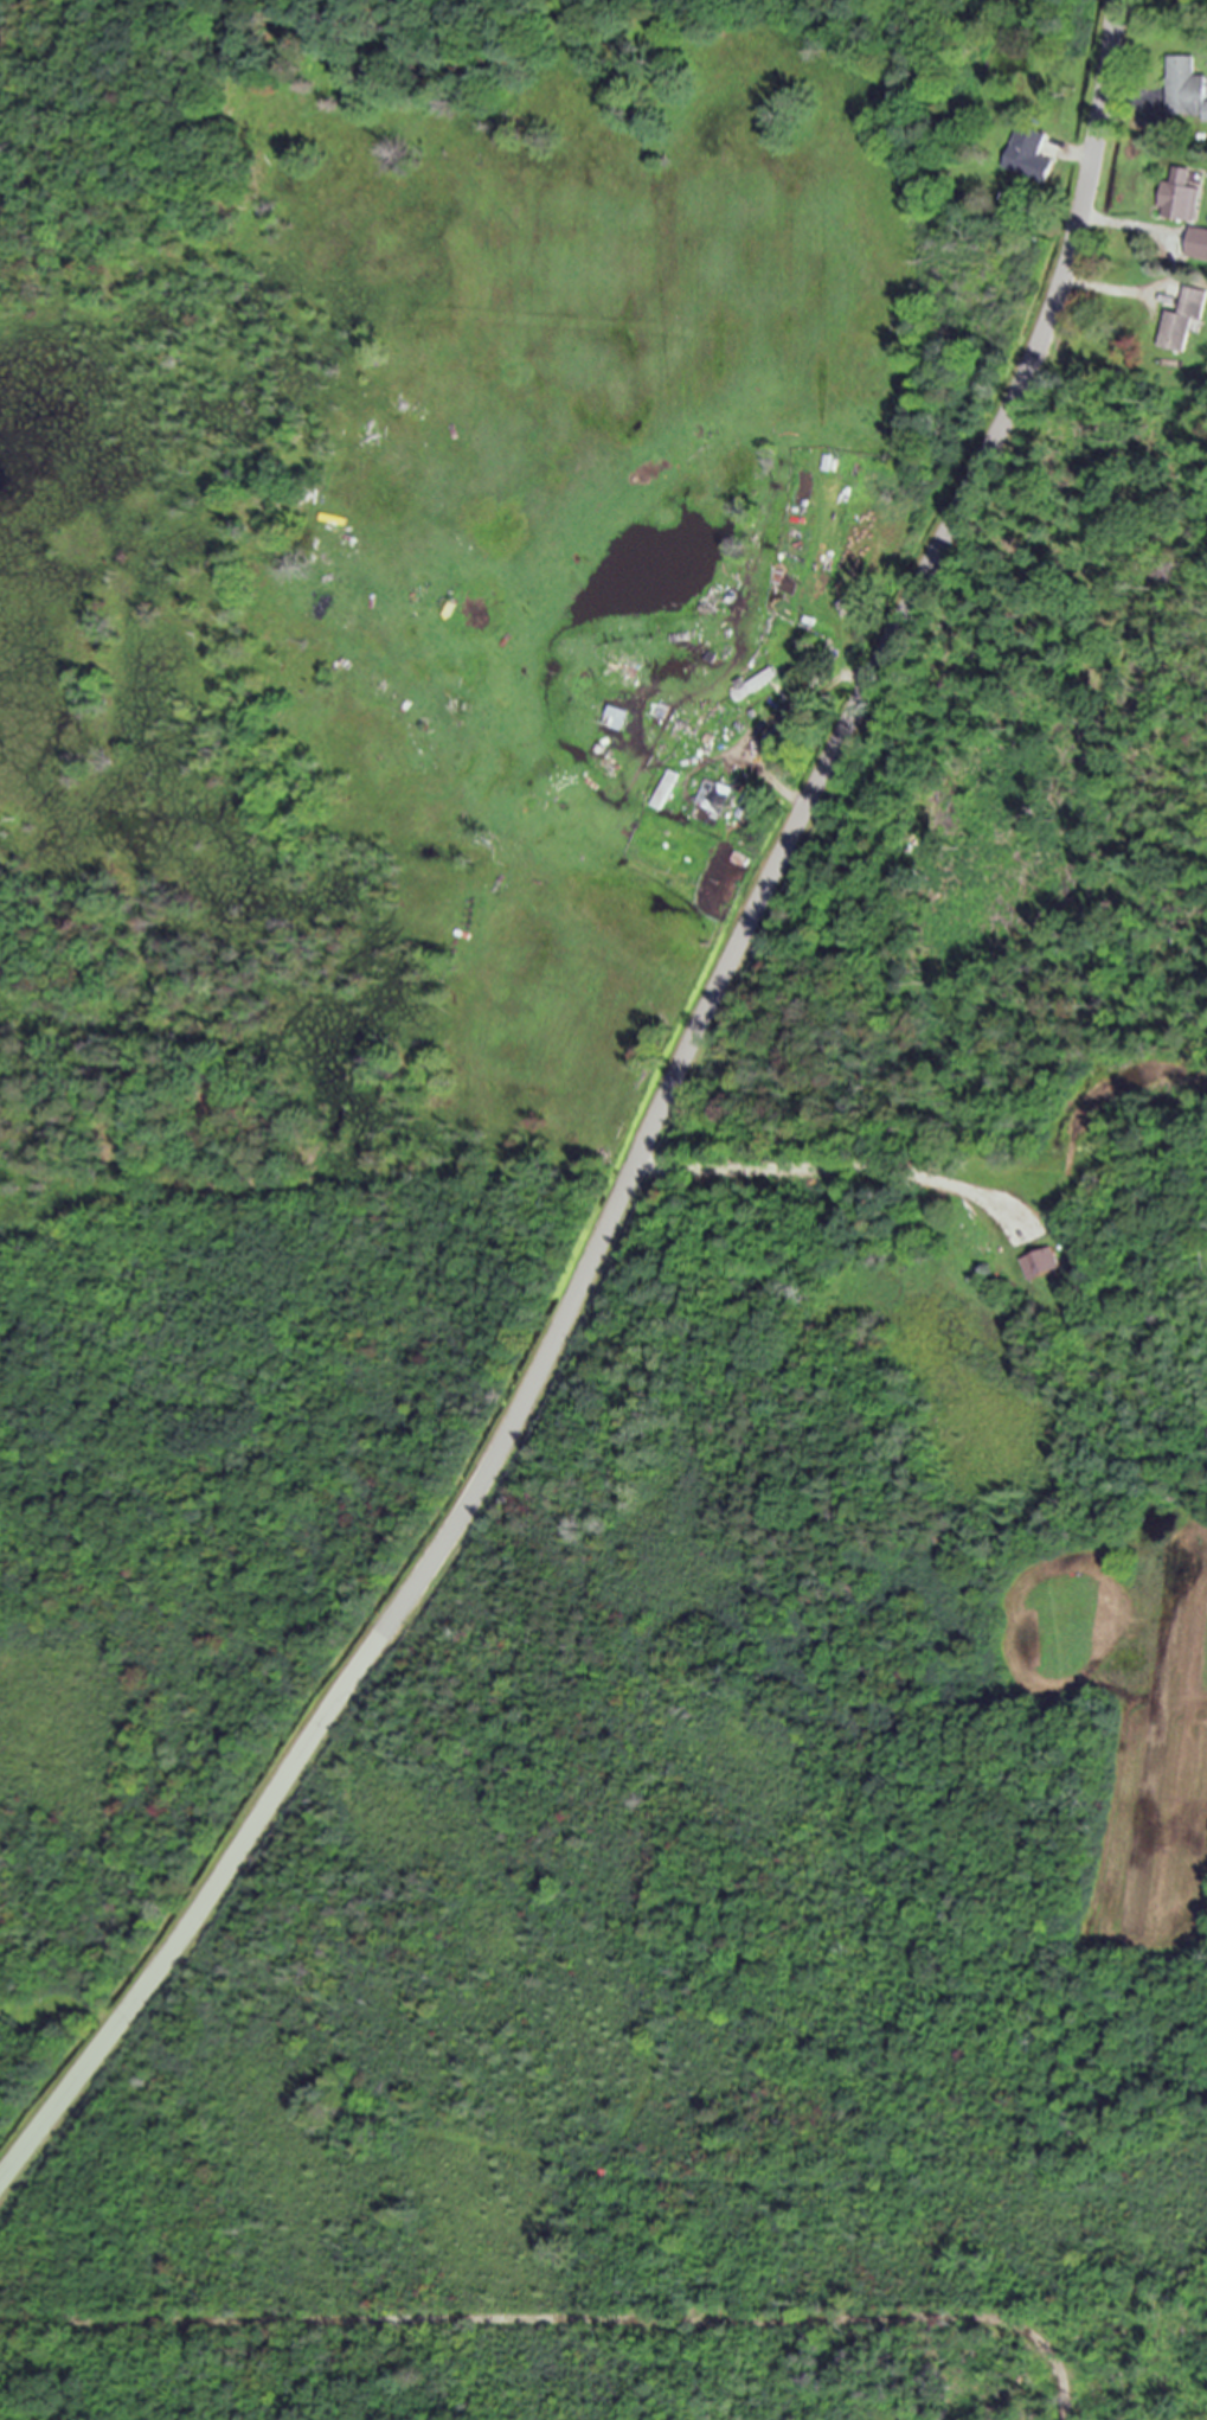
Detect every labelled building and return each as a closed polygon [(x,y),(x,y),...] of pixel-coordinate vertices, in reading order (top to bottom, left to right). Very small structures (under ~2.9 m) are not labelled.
[(1193,57),(1167,57),(1167,116),(1206,117),(1206,76),(1193,76),(1193,57)] [(1019,125),(1002,171),(1044,186),(1053,161),(1037,155),(1045,134),(1019,125)] [(1198,189),(1187,187),(1189,169),(1172,167),(1170,182),(1164,181),(1158,216),(1193,221),(1198,189)] [(780,675),(774,665),(743,684),(732,691),(739,701),(780,675)] [(603,724),(622,732),(630,711),(611,704),(603,724)] [(733,789),(708,777),(696,803),(721,815),(733,789)] [(1024,1257),(1029,1279),(1060,1271),(1054,1249),(1024,1257)]
